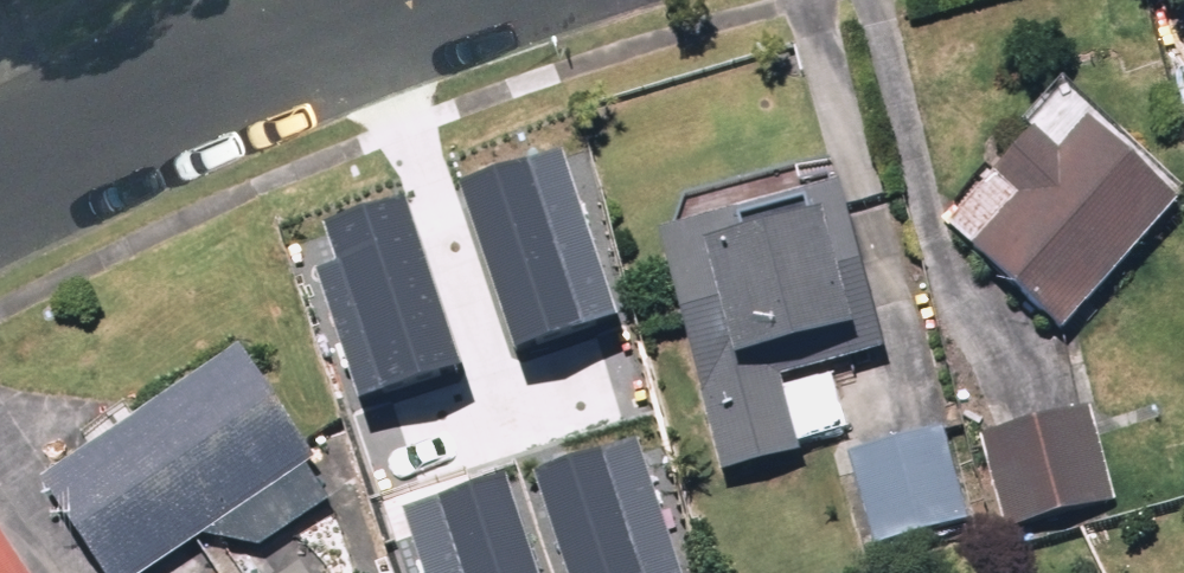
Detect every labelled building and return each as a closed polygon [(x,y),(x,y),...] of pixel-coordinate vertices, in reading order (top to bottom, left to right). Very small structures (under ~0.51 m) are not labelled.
[(1085,81),(956,228),(1077,334),(1183,212),(1183,167),(1085,81)] [(458,182),(511,350),(613,318),(559,150),(458,182)] [(861,177),(666,228),(729,475),(819,452),(817,442),(859,431),(841,360),(903,344),(861,177)] [(304,224),(357,392),(459,361),(405,192),(304,224)] [(255,330),(43,471),(112,572),(166,572),(340,457),(255,330)] [(1102,405),(990,432),(1015,536),(1128,509),(1102,405)] [(949,423),(852,444),(876,551),(972,530),(949,423)] [(571,572),(683,572),(638,432),(537,464),(571,572)] [(425,572),(536,572),(503,468),(402,500),(425,572)] [(0,505),(0,572),(50,572),(0,505)]
